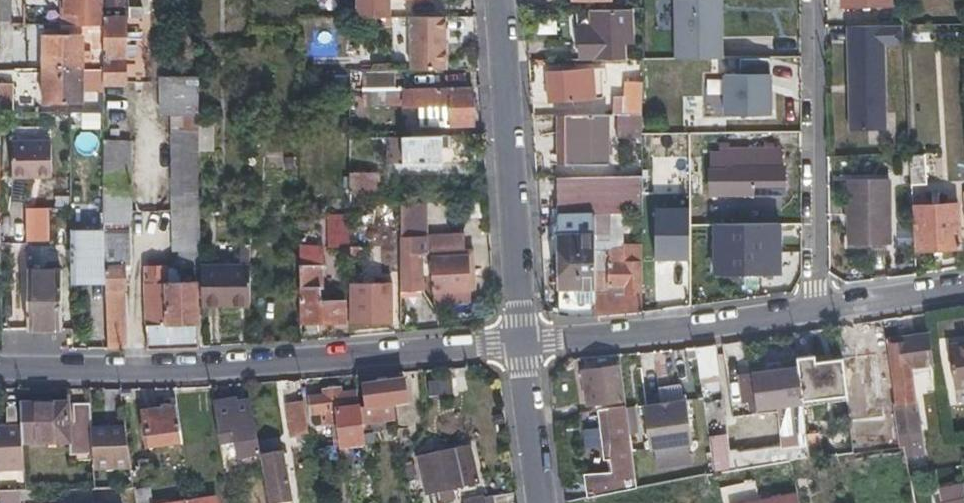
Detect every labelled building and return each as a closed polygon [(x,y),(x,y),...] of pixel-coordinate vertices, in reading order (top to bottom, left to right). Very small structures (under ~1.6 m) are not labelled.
[(99,16),(99,0),(64,0),(64,25),(99,25),(99,16)] [(99,25),(99,83),(122,84),(122,0),(102,0),(102,16),(99,16),(99,25)] [(358,6),(345,7),(345,18),(385,18),(384,0),(358,0),(358,6)] [(720,58),(722,0),(671,0),(670,57),(720,58)] [(628,41),(628,23),(628,6),(591,7),(591,23),(578,24),(579,58),(621,58),(621,41),(628,41)] [(443,17),(404,17),(405,70),(444,69),(443,17)] [(846,23),(849,130),(888,128),(885,44),(904,43),(904,22),(846,23)] [(343,43),(356,43),(369,43),(369,28),(343,28),(343,43)] [(41,68),(78,68),(78,34),(41,35),(41,68)] [(753,65),(752,120),(782,120),(783,65),(753,65)] [(79,103),(78,68),(41,68),(41,69),(41,103),(79,103)] [(360,69),(360,88),(369,88),(391,88),(390,68),(360,69)] [(591,98),(591,83),(590,68),(547,71),(549,100),(591,98)] [(35,98),(36,73),(0,72),(0,82),(12,82),(12,97),(35,98)] [(622,96),(630,95),(638,95),(638,73),(621,73),(622,96)] [(158,104),(195,103),(196,76),(158,78),(158,104)] [(730,120),(730,111),(730,80),(698,80),(698,120),(688,120),(687,149),(718,149),(719,142),(719,120),(730,120)] [(3,114),(11,114),(10,84),(0,84),(0,114),(3,114)] [(422,104),(422,111),(423,117),(447,116),(448,126),(471,125),(469,87),(401,88),(402,102),(402,104),(422,104)] [(369,103),(402,102),(401,88),(391,88),(369,88),(369,103)] [(97,128),(97,112),(80,112),(80,128),(97,128)] [(561,113),(562,138),(562,162),(605,162),(604,113),(561,113)] [(614,113),(615,124),(615,136),(640,135),(640,113),(614,113)] [(752,149),(740,149),(727,149),(727,165),(726,165),(725,170),(707,170),(707,192),(781,192),(782,120),(752,120),(752,149)] [(729,142),(730,120),(719,120),(719,142),(729,142)] [(169,208),(170,229),(171,250),(178,250),(178,262),(198,260),(196,130),(169,130),(169,208)] [(74,135),(76,151),(94,149),(92,133),(74,135)] [(400,136),(400,149),(401,162),(440,161),(439,135),(400,136)] [(9,142),(9,178),(48,177),(47,141),(9,142)] [(370,151),(346,151),(346,173),(366,172),(370,172),(370,151)] [(910,184),(924,183),(938,182),(936,154),(908,155),(910,184)] [(698,161),(652,162),(653,195),(699,194),(698,161)] [(346,193),(357,193),(367,193),(366,172),(346,173),(346,193)] [(571,301),(594,298),(590,256),(589,213),(607,212),(625,211),(643,210),(642,174),(554,177),(556,289),(571,301)] [(869,243),(868,178),(848,178),(848,243),(869,243)] [(889,178),(868,178),(869,243),(890,243),(889,178)] [(104,349),(113,348),(122,348),(120,288),(123,288),(122,268),(128,267),(126,229),(124,229),(129,209),(127,184),(100,185),(101,200),(101,219),(102,231),(103,281),(104,349)] [(91,220),(101,219),(101,200),(90,200),(91,220)] [(397,230),(425,231),(426,203),(398,202),(397,230)] [(915,249),(937,248),(959,246),(957,203),(913,205),(915,249)] [(44,208),(23,208),(22,230),(43,231),(44,208)] [(590,256),(594,298),(595,315),(640,310),(640,260),(627,261),(626,250),(608,250),(607,212),(589,213),(590,256)] [(326,214),(325,247),(347,248),(349,215),(326,214)] [(778,221),(688,223),(689,274),(779,273),(778,221)] [(69,282),(103,281),(102,231),(68,231),(69,282)] [(432,291),(450,290),(467,289),(467,288),(466,272),(472,271),(470,251),(462,252),(460,235),(398,240),(398,245),(399,261),(399,293),(421,292),(419,266),(431,265),(432,291)] [(343,300),(331,300),(318,301),(318,286),(319,286),(319,245),(298,245),(299,323),(344,322),(343,300)] [(382,261),(399,261),(398,245),(381,246),(382,261)] [(348,255),(352,255),(356,255),(356,246),(348,246),(348,255)] [(248,303),(247,284),(247,265),(199,266),(199,303),(248,303)] [(195,281),(180,282),(165,282),(162,266),(142,266),(146,348),(197,346),(195,281)] [(58,270),(25,271),(26,328),(59,327),(58,270)] [(349,322),(369,321),(389,321),(388,282),(349,282),(349,322)] [(896,439),(907,438),(918,436),(915,405),(913,405),(910,383),(916,382),(916,370),(931,369),(927,339),(903,341),(904,346),(885,348),(896,439)] [(876,398),(873,373),(881,372),(877,342),(850,346),(856,400),(876,398)] [(963,388),(963,343),(947,346),(953,390),(963,388)] [(695,356),(696,363),(698,378),(719,375),(714,344),(694,347),(695,356)] [(694,347),(684,348),(686,357),(695,356),(694,347)] [(816,356),(806,358),(796,360),(801,401),(846,394),(841,360),(817,363),(816,356)] [(618,366),(600,368),(583,371),(587,404),(623,399),(618,366)] [(425,395),(448,396),(449,375),(426,374),(425,395)] [(404,380),(363,385),(368,422),(393,419),(392,405),(407,403),(404,380)] [(953,390),(955,401),(963,400),(963,388),(953,390)] [(324,400),(317,401),(310,402),(314,427),(333,424),(336,441),(330,443),(331,450),(366,443),(356,394),(342,396),(340,389),(323,393),(324,400)] [(847,400),(846,394),(801,401),(802,403),(802,407),(847,400)] [(684,399),(641,405),(648,449),(653,448),(685,443),(690,442),(684,399)] [(235,401),(224,402),(212,404),(219,441),(233,440),(237,464),(261,460),(250,403),(237,406),(235,401)] [(305,401),(296,403),(287,405),(293,435),(310,431),(305,401)] [(20,443),(43,443),(66,442),(66,454),(73,454),(72,461),(92,461),(91,430),(90,404),(19,404),(20,443)] [(634,488),(629,447),(624,406),(606,409),(614,476),(584,481),(586,497),(593,495),(634,488)] [(177,409),(160,412),(142,414),(148,448),(182,443),(177,409)] [(126,429),(91,430),(92,461),(92,468),(132,467),(126,429)] [(19,430),(0,430),(0,469),(19,469),(19,430)] [(806,434),(809,457),(819,455),(815,433),(806,434)] [(685,443),(653,448),(656,468),(688,463),(685,443)] [(708,446),(712,473),(727,471),(753,466),(784,461),(781,447),(725,455),(723,444),(708,446)] [(417,500),(478,484),(470,448),(419,460),(423,482),(407,486),(410,502),(418,502),(417,500)] [(286,464),(263,468),(270,502),(294,502),(286,464)] [(634,488),(593,495),(595,502),(636,502),(634,488)] [(961,488),(937,493),(938,502),(963,502),(963,501),(961,488)] [(125,496),(125,489),(95,489),(95,502),(108,502),(108,496),(125,496)] [(10,490),(0,490),(0,494),(0,502),(21,502),(21,490),(10,490)] [(798,494),(750,502),(800,502),(798,494)]
